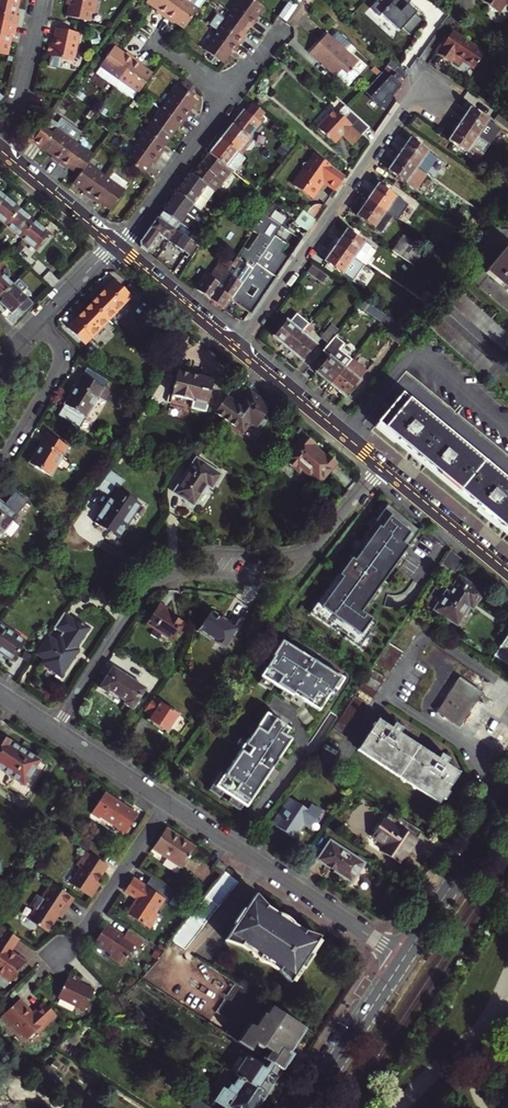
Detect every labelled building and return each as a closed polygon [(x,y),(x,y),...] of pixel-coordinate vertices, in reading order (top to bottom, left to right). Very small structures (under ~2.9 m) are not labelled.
[(17,22),(20,10),(16,10),(18,0),(0,0),(0,18),(17,22)] [(69,4),(66,16),(88,21),(90,13),(93,13),(96,0),(69,0),(69,4)] [(163,16),(173,0),(145,0),(156,8),(155,10),(163,16)] [(183,27),(194,11),(202,0),(173,0),(163,16),(170,21),(172,19),(183,27)] [(230,10),(250,24),(252,25),(258,17),(256,16),(263,5),(256,0),(237,0),(230,10)] [(389,0),(378,0),(371,8),(380,16),(382,14),(400,31),(402,28),(410,35),(423,21),(416,14),(417,13),(408,5),(412,1),(411,0),(395,0),(392,3),(389,0)] [(502,12),(507,3),(507,0),(485,0),(502,12)] [(209,23),(217,28),(238,44),(244,36),(243,34),(250,24),(230,10),(225,17),(217,12),(209,23)] [(16,30),(17,22),(0,18),(0,27),(16,30)] [(16,30),(0,27),(0,51),(7,53),(12,32),(15,33),(16,30)] [(80,33),(55,28),(53,38),(55,38),(53,45),(49,44),(47,54),(51,55),(51,57),(73,61),(75,51),(76,51),(80,33)] [(233,52),(238,44),(217,28),(203,47),(223,61),(231,50),(233,52)] [(452,32),(449,35),(443,44),(441,42),(434,52),(449,63),(450,61),(459,67),(462,63),(473,71),(484,55),(452,32)] [(326,33),(318,42),(349,71),(351,73),(353,71),(351,69),(357,62),(353,58),(326,33)] [(449,35),(447,34),(441,42),(443,44),(449,35)] [(349,71),(318,42),(311,50),(329,67),(327,69),(347,87),(353,80),(346,74),(349,71)] [(100,65),(119,78),(134,56),(126,51),(125,53),(114,45),(100,65)] [(311,50),(309,52),(327,69),(329,67),(311,50)] [(355,55),(353,58),(357,62),(351,69),(353,71),(362,61),(355,55)] [(139,91),(152,71),(141,64),(142,62),(134,56),(119,78),(139,91)] [(397,66),(391,60),(386,65),(393,71),(397,66)] [(397,66),(393,71),(396,74),(392,77),(390,75),(387,77),(399,88),(401,85),(396,80),(399,77),(404,81),(408,75),(397,66)] [(387,77),(381,71),(365,89),(384,109),(395,93),(399,88),(387,77)] [(184,78),(164,105),(185,119),(191,111),(189,110),(197,99),(189,93),(193,87),(184,78)] [(255,104),(248,113),(259,122),(266,113),(255,104)] [(185,119),(164,105),(151,122),(171,136),(178,126),(180,127),(185,119)] [(334,110),(318,128),(335,143),(342,135),(353,145),(369,128),(344,105),(338,113),(334,110)] [(246,111),(222,139),(237,152),(248,160),(252,155),(248,151),(256,142),(250,137),(261,123),(259,122),(248,113),(246,111)] [(474,111),(463,126),(480,138),(491,123),(474,111)] [(502,116),(498,121),(507,129),(507,120),(502,116)] [(51,118),(43,128),(38,136),(34,141),(53,155),(52,157),(60,163),(76,141),(82,131),(62,117),(58,123),(51,118)] [(171,136),(151,122),(139,140),(160,155),(166,147),(164,145),(171,136)] [(480,138),(463,126),(452,142),(470,154),(474,148),(486,156),(493,147),(480,138)] [(31,130),(23,141),(31,146),(34,141),(38,136),(31,130)] [(222,139),(211,152),(226,165),(237,152),(222,139)] [(139,140),(126,159),(145,174),(153,161),(155,163),(160,155),(139,140)] [(410,140),(400,154),(418,167),(428,152),(410,140)] [(95,155),(76,141),(60,163),(68,169),(69,166),(82,175),(89,164),(95,155)] [(211,152),(201,164),(217,176),(226,165),(211,152)] [(344,175),(315,152),(293,183),(311,196),(323,180),(335,189),(344,175)] [(407,182),(418,167),(400,154),(389,169),(407,182)] [(89,164),(82,175),(76,183),(86,190),(84,193),(93,199),(108,177),(89,164)] [(201,164),(193,174),(209,186),(214,180),(217,176),(201,164)] [(225,182),(234,171),(226,165),(217,176),(225,182)] [(209,186),(193,174),(190,172),(184,181),(208,200),(215,191),(209,186)] [(128,191),(108,177),(93,199),(101,204),(103,202),(114,210),(128,191)] [(214,180),(209,186),(215,191),(216,192),(221,186),(214,180)] [(184,181),(177,190),(194,203),(198,206),(201,208),(202,209),(208,200),(184,181)] [(368,200),(386,212),(397,197),(379,184),(368,200)] [(177,190),(170,200),(187,213),(194,203),(177,190)] [(0,202),(0,221),(6,226),(20,209),(5,196),(0,202)] [(187,213),(170,200),(163,210),(180,222),(184,217),(187,213)] [(386,212),(368,200),(357,216),(375,228),(376,226),(382,230),(392,216),(386,212)] [(201,208),(197,214),(203,218),(207,213),(202,209),(201,208)] [(20,209),(6,226),(21,238),(35,221),(20,209)] [(308,229),(316,217),(305,209),(296,220),(308,229)] [(141,247),(146,251),(158,234),(167,240),(180,222),(163,210),(141,242),(141,247)] [(200,222),(187,213),(184,217),(196,226),(200,222)] [(269,217),(261,228),(272,237),(274,235),(280,226),(269,217)] [(35,221),(21,238),(35,250),(49,233),(35,221)] [(180,222),(167,240),(190,258),(203,240),(180,222)] [(258,226),(232,262),(206,297),(224,311),(232,301),(250,314),(288,258),(268,242),(272,237),(261,228),(258,226)] [(336,245),(360,262),(371,247),(347,230),(336,245)] [(407,236),(395,253),(416,267),(427,251),(407,236)] [(450,241),(444,237),(441,241),(447,245),(450,241)] [(507,290),(507,245),(486,272),(507,290)] [(205,273),(194,288),(206,297),(232,262),(222,254),(208,274),(205,273)] [(327,276),(311,265),(306,272),(322,283),(327,276)] [(14,282),(0,268),(0,296),(14,282)] [(91,303),(108,320),(131,298),(114,280),(91,303)] [(0,296),(0,299),(12,311),(28,296),(14,282),(0,296)] [(108,320),(91,303),(67,326),(84,344),(108,320)] [(313,319),(316,315),(311,310),(304,318),(310,323),(313,319)] [(388,315),(379,325),(392,334),(389,337),(400,344),(410,330),(388,315)] [(318,322),(313,319),(310,323),(305,328),(310,332),(318,322)] [(289,348),(302,332),(287,320),(274,336),(289,348)] [(339,329),(332,323),(321,337),(329,342),(339,329)] [(317,344),(302,332),(289,348),(304,361),(317,344)] [(316,372),(331,384),(352,359),(339,349),(344,343),(338,338),(325,353),(330,356),(316,372)] [(367,371),(352,359),(331,384),(346,396),(367,371)] [(215,381),(180,372),(173,396),(170,395),(168,402),(206,412),(215,381)] [(80,373),(63,402),(64,403),(60,410),(71,417),(75,410),(84,415),(101,387),(80,373)] [(242,407),(228,397),(215,415),(242,432),(249,421),(258,427),(271,407),(251,393),(242,407)] [(402,394),(377,423),(507,532),(507,482),(402,394)] [(67,444),(46,430),(27,459),(48,472),(67,444)] [(314,444),(304,437),(284,460),(300,474),(302,471),(320,485),(338,464),(327,455),(326,457),(312,446),(314,444)] [(197,459),(204,448),(196,443),(182,464),(190,470),(174,493),(194,506),(208,486),(213,489),(222,475),(197,459)] [(124,482),(111,473),(99,490),(111,498),(94,523),(109,532),(108,534),(111,536),(112,534),(119,538),(127,526),(123,524),(137,502),(119,490),(124,482)] [(16,511),(0,499),(0,534),(16,511)] [(454,574),(465,561),(451,550),(441,564),(454,574)] [(454,574),(441,564),(436,571),(448,581),(454,574)] [(450,593),(447,590),(434,609),(458,625),(473,601),(477,603),(483,594),(460,579),(450,593)] [(13,607),(5,601),(0,609),(0,624),(2,625),(13,607)] [(166,613),(158,607),(145,627),(170,644),(176,635),(178,636),(184,628),(165,615),(166,613)] [(64,675),(78,654),(75,652),(78,646),(90,627),(68,613),(58,628),(72,636),(68,642),(65,640),(61,645),(53,639),(42,655),(49,659),(46,664),(64,675)] [(227,625),(209,613),(197,632),(224,650),(242,623),(232,617),(227,625)] [(2,625),(0,628),(0,649),(18,660),(30,643),(2,625)] [(495,654),(507,662),(507,634),(495,654)] [(342,676),(281,641),(271,656),(273,657),(261,677),(288,694),(291,689),(298,693),(296,696),(320,711),(333,688),(337,689),(342,681),(342,676)] [(389,643),(359,689),(372,698),(402,652),(389,643)] [(136,710),(149,689),(115,668),(102,689),(111,694),(112,693),(128,702),(127,704),(136,710)] [(460,676),(437,711),(460,726),(462,724),(475,703),(483,691),(460,676)] [(356,695),(333,727),(346,736),(368,704),(356,695)] [(164,702),(157,698),(148,713),(155,717),(152,722),(171,734),(182,716),(163,704),(164,702)] [(475,703),(462,724),(501,750),(507,739),(507,725),(475,703)] [(291,728),(267,713),(250,741),(249,740),(219,790),(251,809),(271,775),(269,774),(273,767),(276,768),(281,760),(279,759),(281,755),(283,756),(293,739),(287,735),(291,728)] [(373,726),(360,746),(442,800),(462,769),(449,761),(451,758),(442,752),(440,756),(402,731),(404,727),(395,722),(392,726),(379,717),(376,722),(373,720),(370,725),(373,726)] [(0,735),(0,771),(23,786),(39,761),(0,735)] [(441,802),(442,800),(360,746),(358,749),(441,802)] [(125,835),(139,815),(106,794),(93,814),(101,819),(102,817),(119,828),(117,830),(125,835)] [(308,809),(289,797),(272,823),(294,838),(304,823),(310,827),(321,811),(311,804),(308,809)] [(401,863),(422,831),(390,811),(384,820),(396,828),(381,850),(401,863)] [(192,847),(163,828),(149,847),(179,867),(192,847)] [(364,863),(331,841),(318,859),(352,882),(364,863)] [(91,897),(100,884),(97,882),(108,865),(87,851),(77,866),(81,868),(70,884),(91,897)] [(227,867),(217,860),(212,868),(222,874),(224,871),(227,867)] [(238,880),(224,871),(222,874),(171,940),(185,950),(204,924),(218,905),(219,905),(238,880)] [(160,898),(128,877),(120,890),(132,898),(122,913),(145,928),(153,915),(150,913),(160,898)] [(74,897),(52,882),(41,898),(36,894),(28,904),(34,908),(28,918),(46,931),(57,915),(60,917),(74,897)] [(290,980),(294,975),(300,967),(303,969),(305,970),(314,956),(312,955),(310,953),(315,944),(319,939),(317,937),(318,935),(304,931),(302,934),(289,925),(277,917),(264,909),(266,906),(257,895),(255,897),(253,896),(244,910),(242,909),(232,923),(234,924),(223,940),(238,946),(239,945),(249,952),(251,955),(261,962),(266,963),(267,963),(276,970),(276,971),(287,981),(288,979),(290,980)] [(279,914),(266,906),(264,909),(277,917),(279,914)] [(140,937),(124,926),(119,934),(101,922),(89,940),(106,952),(104,954),(117,963),(129,945),(133,947),(140,937)] [(304,931),(291,923),(289,925),(302,934),(304,931)] [(5,948),(15,935),(0,925),(0,974),(5,978),(20,958),(10,951),(9,953),(4,950),(5,948)] [(318,946),(315,944),(310,953),(312,955),(318,946)] [(297,977),(303,969),(300,967),(294,975),(297,977)] [(76,982),(77,978),(64,973),(54,996),(81,1008),(90,988),(76,982)] [(40,1000),(28,1011),(14,997),(0,1010),(0,1017),(6,1024),(8,1022),(22,1037),(37,1023),(39,1025),(52,1013),(40,1000)] [(305,1027),(270,1005),(265,1013),(263,1012),(255,1024),(252,1023),(248,1023),(237,1040),(263,1057),(281,1069),(291,1054),(288,1052),(305,1027)] [(233,1072),(244,1057),(240,1055),(230,1070),(233,1072)] [(233,1072),(237,1075),(265,1093),(276,1076),(267,1070),(270,1067),(260,1061),(258,1059),(256,1062),(245,1055),(244,1057),(233,1072)] [(267,1070),(276,1076),(281,1069),(263,1057),(260,1061),(270,1067),(267,1070)] [(62,1063),(56,1072),(61,1075),(66,1067),(62,1063)] [(237,1075),(231,1084),(229,1083),(225,1088),(220,1085),(207,1105),(212,1107),(257,1107),(255,1107),(265,1093),(237,1075)] [(207,1105),(202,1101),(196,1097),(189,1107),(212,1107),(207,1105)]
